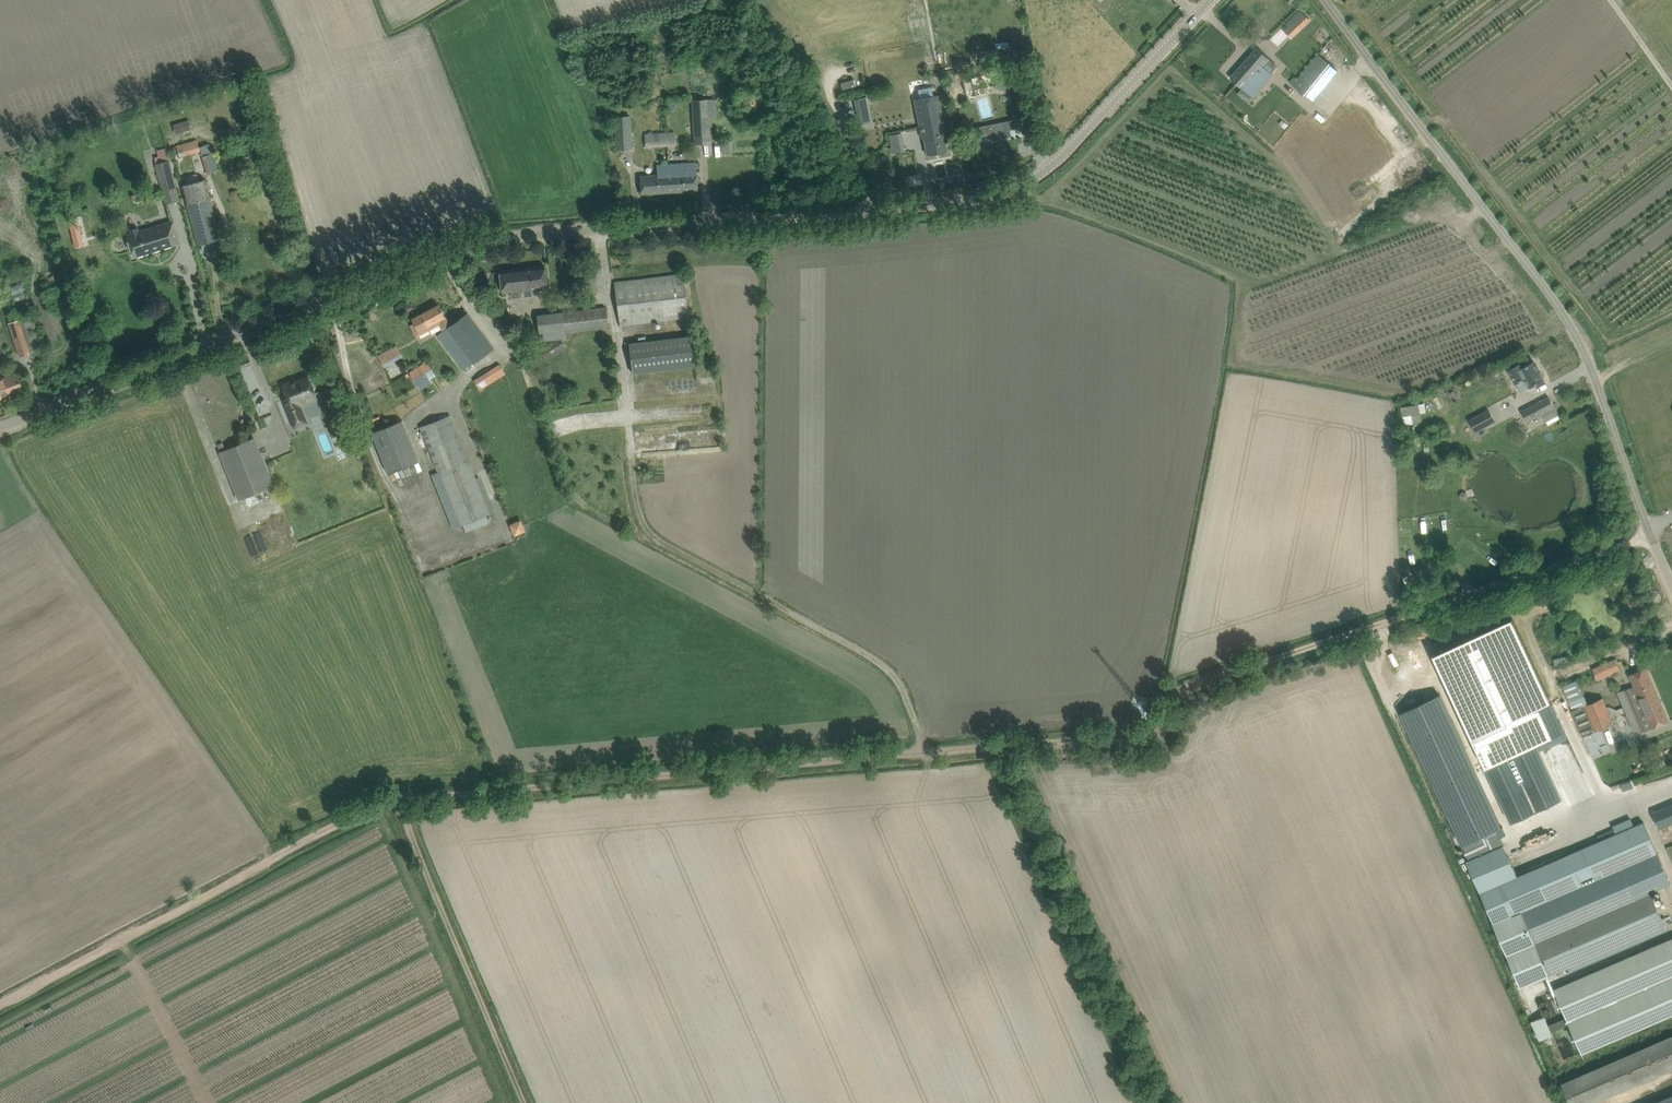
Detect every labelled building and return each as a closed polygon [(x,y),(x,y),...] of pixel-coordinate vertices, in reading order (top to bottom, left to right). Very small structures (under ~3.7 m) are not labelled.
[(1301,10),(1282,28),(1288,34),(1291,37),(1296,33),(1310,20),(1301,10)] [(1230,78),(1243,89),(1252,97),(1273,74),(1263,66),(1269,59),(1257,48),(1230,78)] [(1313,101),(1325,86),(1305,70),(1293,85),(1313,101)] [(968,99),(986,94),(980,74),(962,79),(968,99)] [(991,87),(990,97),(1008,98),(1009,89),(991,87)] [(920,99),(914,100),(922,138),(924,138),(927,155),(947,151),(946,142),(948,142),(938,95),(933,96),(932,89),(930,89),(929,89),(929,90),(919,92),(920,99)] [(866,97),(855,99),(860,124),(870,122),(866,97)] [(708,99),(693,100),(695,144),(711,144),(710,121),(709,119),(709,101),(708,99)] [(633,149),(631,116),(615,116),(616,150),(633,149)] [(1010,130),(1020,128),(1018,119),(979,127),(981,136),(990,134),(991,140),(1011,136),(1010,130)] [(187,120),(175,124),(178,134),(190,130),(187,120)] [(667,132),(653,133),(654,146),(667,146),(667,132)] [(901,133),(890,135),(891,142),(902,139),(901,133)] [(184,145),(176,147),(179,158),(187,156),(184,145)] [(200,147),(208,175),(217,172),(209,145),(200,147)] [(153,156),(155,164),(169,160),(165,147),(157,149),(158,154),(153,156)] [(169,160),(155,164),(166,205),(180,201),(169,160)] [(657,175),(640,177),(641,194),(698,190),(696,163),(657,165),(657,175)] [(888,185),(923,184),(922,170),(888,171),(888,185)] [(205,179),(182,185),(195,234),(198,245),(220,239),(218,229),(205,179)] [(69,222),(73,241),(82,239),(77,220),(69,222)] [(134,257),(180,243),(173,221),(139,231),(138,228),(130,230),(132,234),(127,235),(134,257)] [(82,239),(73,241),(75,247),(84,245),(82,239)] [(503,292),(547,287),(545,266),(501,270),(501,269),(500,269),(502,294),(503,293),(503,292)] [(620,325),(689,317),(684,274),(614,283),(620,325)] [(15,303),(28,300),(25,285),(11,289),(15,303)] [(463,370),(493,348),(467,313),(450,326),(439,305),(412,319),(418,331),(427,326),(429,330),(439,324),(443,331),(437,334),(463,370)] [(565,334),(609,328),(606,307),(537,316),(540,342),(557,340),(535,353),(541,362),(549,357),(550,359),(566,349),(561,340),(566,339),(565,334)] [(32,317),(10,324),(20,354),(42,347),(32,317)] [(634,374),(695,366),(691,336),(630,343),(634,374)] [(384,368),(395,361),(388,350),(377,357),(384,368)] [(418,387),(436,377),(427,362),(409,372),(418,387)] [(1520,364),(1509,370),(1516,383),(1520,381),(1520,382),(1523,380),(1523,379),(1525,378),(1527,381),(1525,382),(1527,386),(1529,385),(1530,387),(1543,380),(1543,378),(1544,377),(1540,370),(1538,370),(1537,368),(1538,367),(1537,366),(1536,364),(1535,365),(1534,362),(1522,368),(1520,364)] [(480,391),(506,374),(499,364),(474,381),(480,391)] [(2,398),(23,391),(17,374),(1,379),(0,378),(0,393),(2,398)] [(300,406),(317,399),(308,376),(294,381),(295,382),(293,383),(290,381),(282,385),(289,401),(284,403),(291,420),(303,415),(300,406)] [(1527,422),(1545,413),(1554,408),(1549,397),(1522,411),(1527,422)] [(1419,405),(1402,408),(1403,416),(1412,415),(1420,413),(1419,405)] [(1477,432),(1496,421),(1489,409),(1470,419),(1477,432)] [(451,415),(421,427),(461,525),(490,513),(451,415)] [(371,434),(387,474),(419,461),(403,421),(371,434)] [(347,427),(336,431),(344,452),(355,447),(347,427)] [(220,452),(239,499),(275,485),(256,438),(220,452)] [(512,524),(517,536),(530,531),(526,519),(512,524)] [(1611,586),(1621,582),(1617,572),(1607,576),(1611,586)] [(1513,618),(1433,655),(1511,823),(1562,799),(1536,745),(1565,731),(1513,618)] [(1609,675),(1621,669),(1616,658),(1604,664),(1609,675)] [(1637,714),(1644,732),(1669,721),(1647,667),(1629,674),(1634,686),(1626,689),(1630,699),(1628,699),(1634,714),(1637,714)] [(1578,680),(1563,686),(1591,756),(1592,756),(1609,749),(1609,748),(1607,744),(1606,742),(1601,730),(1614,724),(1603,697),(1587,704),(1578,680)] [(1440,694),(1401,713),(1462,845),(1496,830),(1501,827),(1440,694)] [(1671,784),(1671,781),(1671,777),(1649,783),(1651,790),(1671,784)] [(1653,812),(1660,828),(1671,823),(1671,804),(1653,812)] [(1496,830),(1462,845),(1469,860),(1466,861),(1480,891),(1494,924),(1521,987),(1568,967),(1664,925),(1650,893),(1671,884),(1658,853),(1657,854),(1644,822),(1634,826),(1631,827),(1616,833),(1616,834),(1517,876),(1496,830)] [(1549,1024),(1552,1030),(1568,1024),(1581,1054),(1671,1015),(1671,938),(1553,989),(1566,1017),(1549,1024)] [(1537,1040),(1550,1034),(1541,1015),(1528,1021),(1537,1040)] [(1562,1084),(1570,1102),(1588,1102),(1671,1067),(1671,1037),(1562,1084)]
